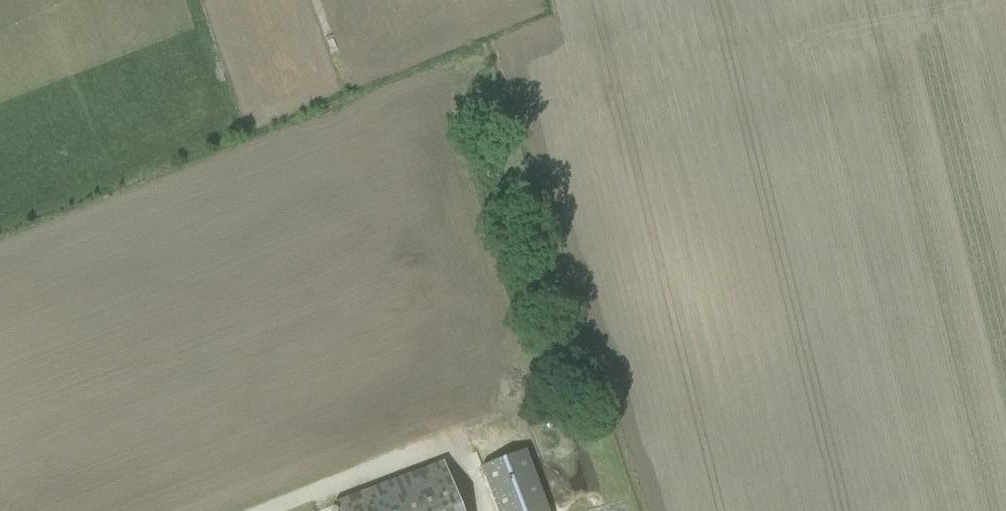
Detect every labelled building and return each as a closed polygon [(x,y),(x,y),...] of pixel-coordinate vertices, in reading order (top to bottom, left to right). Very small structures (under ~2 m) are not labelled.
[(497,510),(549,510),(526,450),(481,467),(497,510)] [(339,510),(462,510),(443,461),(335,502),(339,510)]
